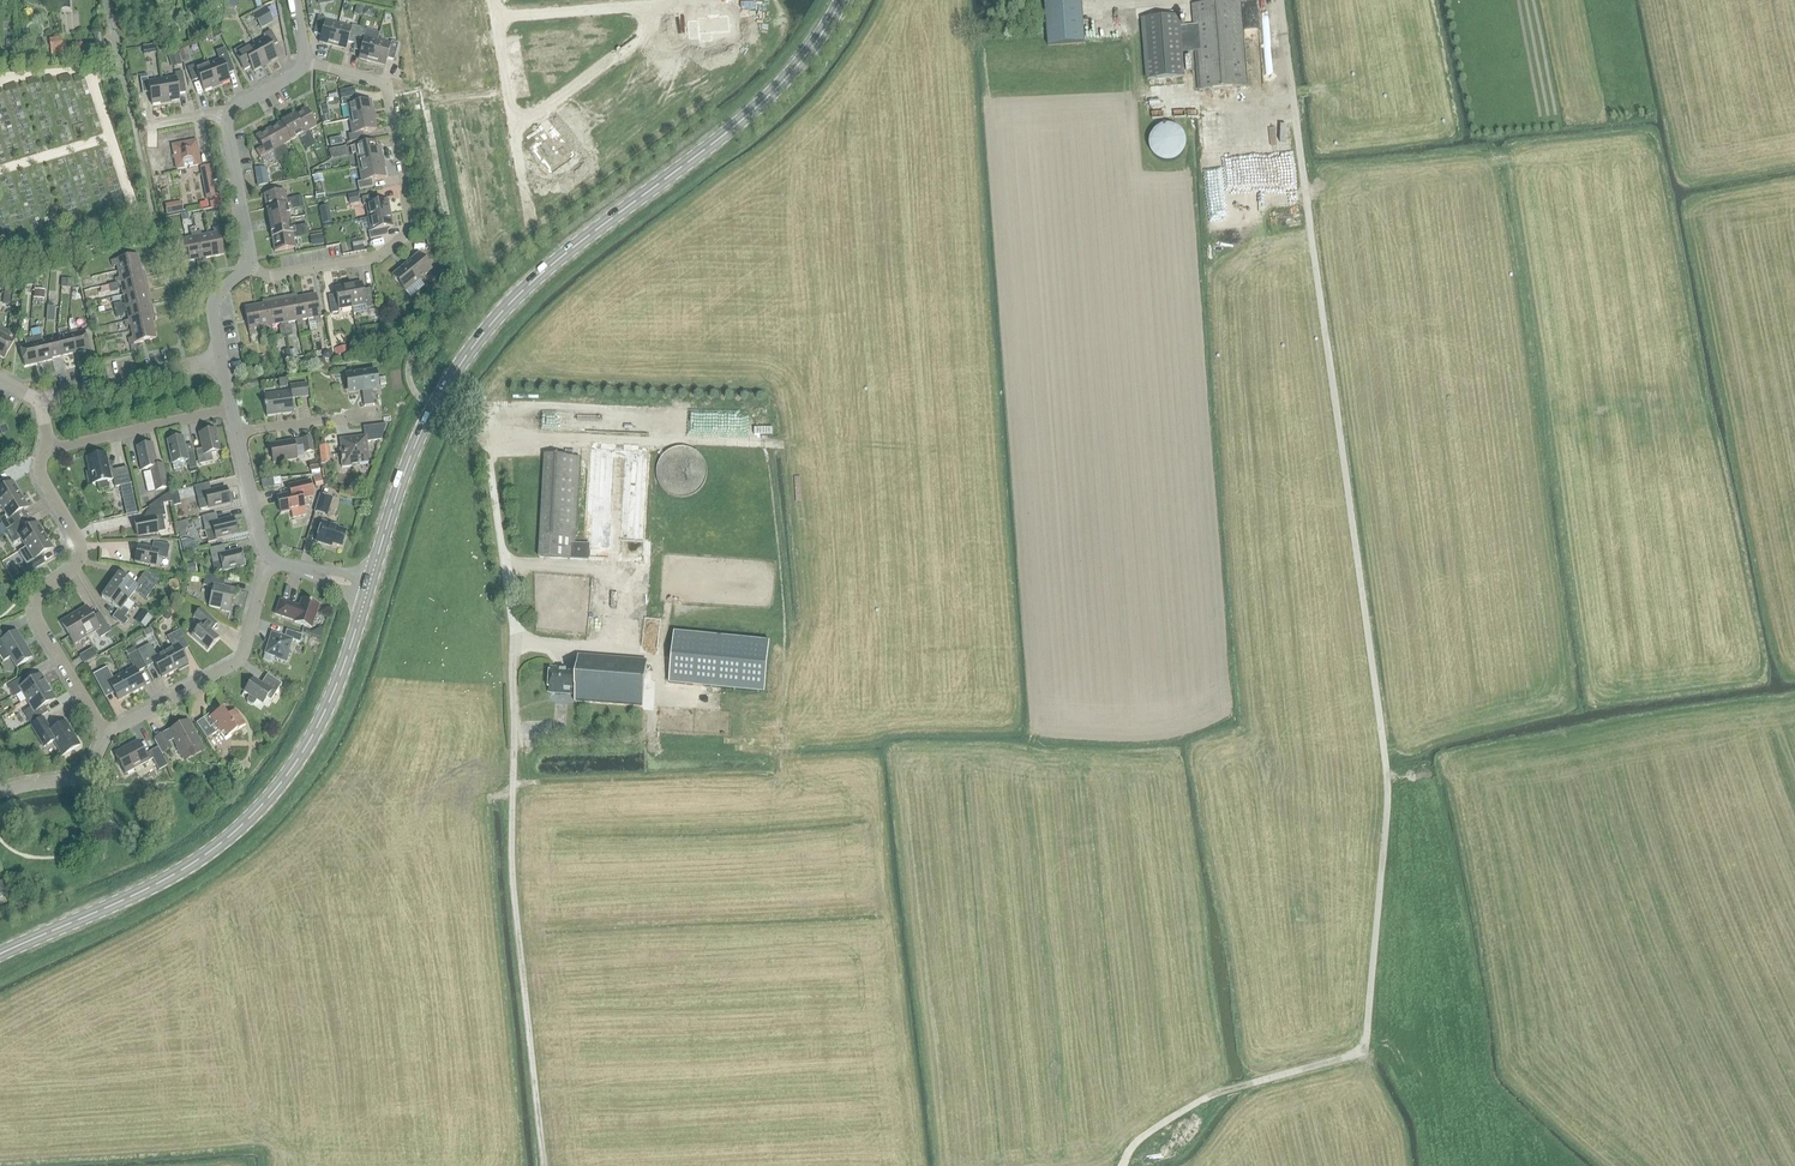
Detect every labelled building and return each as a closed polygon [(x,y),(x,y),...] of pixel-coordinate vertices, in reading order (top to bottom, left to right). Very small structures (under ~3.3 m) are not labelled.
[(1048,46),(1085,43),(1081,0),(1044,0),(1048,46)] [(1146,79),(1184,76),(1183,52),(1195,51),(1198,90),(1246,86),(1240,0),(1231,0),(1231,1),(1191,4),(1193,25),(1180,26),(1179,15),(1141,18),(1146,79)] [(265,7),(252,14),(261,29),(274,22),(265,7)] [(705,15),(695,15),(695,18),(685,19),(686,37),(697,36),(697,39),(710,38),(710,31),(728,30),(727,24),(729,23),(728,21),(727,21),(726,13),(716,14),(716,12),(705,12),(705,15)] [(332,46),(338,24),(324,21),(325,18),(318,16),(313,33),(320,35),(319,42),(332,46)] [(347,42),(354,44),(357,33),(359,27),(351,25),(351,28),(338,24),(332,46),(345,49),(347,42)] [(219,29),(213,32),(215,38),(222,35),(219,29)] [(266,38),(254,45),(265,65),(277,58),(271,47),(277,43),(270,30),(264,34),(266,38)] [(358,59),(371,62),(377,41),(379,34),(365,30),(364,35),(357,33),(354,44),(353,50),(360,52),(358,59)] [(100,33),(93,35),(96,47),(102,46),(100,33)] [(48,38),(50,54),(63,53),(61,37),(48,38)] [(390,44),(377,41),(371,62),(385,66),(386,59),(394,61),(398,44),(391,42),(390,44)] [(244,71),(250,67),(253,72),(265,65),(254,45),(247,48),(246,46),(243,46),(240,48),(233,51),(244,71)] [(208,64),(216,86),(229,81),(227,74),(233,71),(225,48),(216,52),(219,60),(208,64)] [(189,60),(186,49),(178,51),(181,62),(189,60)] [(178,54),(169,57),(173,67),(182,64),(178,54)] [(203,91),(216,86),(208,64),(195,69),(194,65),(187,68),(192,81),(199,79),(203,91)] [(185,93),(184,86),(182,72),(174,73),(175,77),(161,80),(165,102),(179,100),(178,94),(185,93)] [(165,102),(161,80),(148,82),(147,78),(140,79),(142,93),(149,92),(151,105),(165,102)] [(349,120),(373,115),(370,100),(356,103),(355,96),(341,99),(342,106),(346,105),(349,120)] [(293,115),(311,147),(316,144),(308,131),(316,126),(306,108),(293,115)] [(327,112),(320,114),(322,122),(329,120),(327,112)] [(306,150),(311,147),(293,115),(280,122),(291,141),(298,136),(306,150)] [(376,129),(373,115),(349,120),(352,134),(348,135),(349,142),(363,139),(362,132),(376,129)] [(291,141),(280,122),(268,129),(284,157),(289,155),(283,145),(291,141)] [(1157,125),(1158,159),(1190,158),(1190,125),(1157,125)] [(279,160),(284,157),(268,129),(255,137),(261,148),(256,151),(260,158),(273,150),(279,160)] [(538,140),(532,144),(538,152),(536,153),(542,161),(544,160),(550,168),(562,159),(563,161),(572,154),(563,141),(556,147),(552,142),(551,143),(544,133),(537,139),(538,140)] [(1209,143),(1213,156),(1229,151),(1224,138),(1209,143)] [(176,169),(200,164),(195,141),(172,145),(176,169)] [(376,141),(364,144),(350,147),(351,154),(356,153),(358,167),(382,163),(380,148),(378,148),(376,141)] [(338,148),(328,150),(330,160),(340,158),(338,148)] [(385,177),(382,163),(358,167),(361,181),(357,182),(358,190),(373,187),(371,180),(385,177)] [(215,164),(200,167),(206,199),(215,197),(212,181),(218,180),(215,164)] [(322,174),(312,176),(313,183),(323,182),(322,174)] [(266,209),(302,202),(301,196),(285,199),(284,190),(263,194),(266,209)] [(359,202),(357,193),(348,195),(349,204),(359,202)] [(368,218),(390,214),(387,200),(380,202),(378,194),(361,198),(363,205),(365,205),(368,218)] [(221,197),(213,199),(215,208),(223,206),(221,197)] [(303,207),(302,202),(266,209),(269,223),(289,219),(288,210),(303,207)] [(173,203),(164,205),(166,215),(174,213),(173,203)] [(332,205),(323,206),(326,223),(334,222),(332,205)] [(392,227),(390,214),(368,218),(371,231),(368,232),(369,239),(386,236),(385,229),(392,227)] [(271,237),(307,230),(306,225),(291,227),(289,219),(269,223),(271,237)] [(213,233),(207,235),(212,257),(223,255),(219,232),(218,228),(212,229),(213,233)] [(308,236),(307,230),(271,237),(274,252),(295,248),(293,239),(308,236)] [(205,258),(212,257),(207,235),(201,236),(200,231),(195,232),(201,262),(205,261),(205,258)] [(196,263),(201,262),(195,232),(190,233),(191,238),(185,239),(189,261),(196,260),(196,263)] [(313,235),(314,246),(317,245),(324,244),(322,234),(316,235),(313,235)] [(178,236),(172,237),(173,241),(177,264),(189,261),(185,239),(179,240),(178,236)] [(361,238),(351,240),(352,247),(362,245),(361,238)] [(116,266),(117,272),(140,267),(137,255),(111,261),(112,267),(116,266)] [(404,291),(430,270),(418,255),(392,276),(404,291)] [(435,290),(452,276),(443,265),(426,279),(435,290)] [(115,279),(116,283),(145,277),(144,273),(141,273),(140,267),(117,272),(119,278),(115,279)] [(123,295),(148,290),(145,277),(116,283),(109,285),(110,291),(117,289),(119,287),(121,286),(123,295)] [(72,279),(61,278),(60,286),(72,287),(72,279)] [(347,285),(351,307),(365,305),(365,307),(373,306),(370,289),(362,290),(361,283),(347,285)] [(338,310),(351,307),(347,285),(334,288),(335,295),(328,296),(331,314),(339,312),(338,310)] [(44,290),(34,289),(33,298),(43,299),(44,290)] [(113,305),(114,311),(151,302),(148,290),(123,295),(125,305),(123,305),(120,303),(113,305)] [(303,296),(308,319),(314,318),(315,322),(320,321),(315,294),(303,296)] [(301,320),(308,319),(303,296),(297,298),(296,295),(291,296),(296,321),(297,326),(302,325),(301,320)] [(296,321),(291,296),(279,298),(286,335),(292,334),(290,327),(288,325),(287,323),(296,321)] [(280,336),(286,335),(279,298),(267,300),(271,326),(280,324),(281,326),(279,329),(280,336)] [(272,330),(271,326),(267,300),(262,301),(262,304),(256,305),(260,328),(266,327),(267,331),(272,330)] [(128,320),(153,315),(151,302),(114,311),(115,316),(123,315),(124,312),(126,312),(128,320)] [(254,329),(260,328),(256,305),(244,308),(249,334),(255,333),(254,329)] [(129,326),(131,332),(153,327),(152,320),(154,320),(153,315),(128,320),(124,321),(125,327),(129,326)] [(153,327),(131,332),(132,338),(128,339),(129,344),(133,344),(156,339),(153,327)] [(4,329),(0,336),(0,357),(4,359),(14,341),(9,338),(11,334),(4,329)] [(69,332),(70,335),(74,353),(88,350),(84,331),(76,333),(76,330),(69,332)] [(70,335),(58,337),(63,356),(74,353),(70,335)] [(52,360),(51,358),(47,340),(42,341),(41,336),(32,338),(38,363),(52,360)] [(63,356),(58,337),(47,340),(51,358),(63,356)] [(24,366),(38,363),(32,338),(24,340),(25,345),(19,347),(24,366)] [(346,347),(334,348),(335,356),(347,354),(346,347)] [(288,350),(282,351),(283,360),(290,358),(288,350)] [(323,352),(322,356),(324,359),(328,360),(330,358),(331,355),(330,352),(327,351),(323,352)] [(375,371),(346,375),(348,390),(361,388),(364,407),(374,405),(371,387),(377,386),(375,371)] [(308,397),(306,383),(289,385),(290,392),(264,396),(266,417),(293,414),(291,399),(308,397)] [(342,459),(340,459),(341,467),(351,466),(350,464),(368,462),(366,442),(380,440),(385,425),(363,427),(364,437),(340,440),(342,459)] [(210,453),(219,451),(214,430),(199,433),(202,449),(195,450),(198,464),(212,461),(210,453)] [(189,469),(196,468),(193,452),(186,453),(182,437),(167,441),(172,463),(187,460),(189,469)] [(269,444),(272,463),(296,459),(294,448),(302,446),(304,453),(313,452),(311,438),(269,444)] [(331,443),(321,445),(324,462),(334,460),(331,443)] [(163,465),(157,466),(152,444),(136,447),(141,470),(149,468),(154,491),(168,488),(163,465)] [(660,482),(664,489),(671,494),(679,497),(687,497),(695,494),(702,489),(706,482),(708,474),(708,466),(705,459),(700,452),(694,448),(686,446),(678,446),(671,449),(664,453),(660,460),(657,467),(657,475),(660,482)] [(588,560),(644,563),(650,451),(588,447),(583,543),(575,543),(579,456),(544,454),(538,557),(588,560)] [(90,483),(91,482),(92,484),(113,479),(115,488),(117,487),(118,493),(130,491),(128,485),(130,484),(126,468),(112,471),(111,468),(108,469),(105,454),(86,458),(90,474),(88,474),(87,476),(88,481),(90,483)] [(318,470),(317,462),(308,463),(310,471),(318,470)] [(323,486),(321,474),(313,476),(315,487),(323,486)] [(305,515),(304,508),(302,498),(313,496),(309,480),(288,485),(290,494),(277,497),(280,513),(290,511),(292,518),(305,515)] [(20,495),(12,482),(0,489),(0,507),(1,506),(0,506),(20,495)] [(208,483),(194,487),(200,510),(229,503),(225,488),(210,491),(208,483)] [(194,487),(170,492),(173,506),(181,504),(179,498),(196,494),(194,487)] [(148,507),(149,511),(147,511),(148,518),(134,521),(137,537),(157,533),(157,532),(165,531),(162,516),(165,516),(163,508),(163,503),(171,502),(170,492),(148,507)] [(326,516),(332,498),(319,494),(314,512),(326,516)] [(1,506),(5,515),(0,518),(0,522),(4,528),(0,530),(0,533),(1,535),(6,532),(6,531),(20,522),(15,515),(27,507),(20,495),(0,506),(1,506)] [(216,538),(236,533),(232,518),(217,522),(215,514),(201,517),(208,543),(217,541),(216,538)] [(337,526),(321,521),(315,542),(324,545),(325,542),(341,547),(346,531),(337,529),(337,526)] [(20,539),(25,547),(45,536),(37,523),(25,530),(20,522),(6,531),(6,532),(13,543),(20,539)] [(180,524),(183,538),(190,536),(187,523),(180,524)] [(45,536),(25,547),(30,556),(23,560),(30,572),(44,563),(40,556),(52,548),(45,536)] [(155,566),(157,556),(167,558),(169,545),(153,542),(152,549),(137,546),(134,562),(155,566)] [(209,549),(212,564),(214,572),(244,565),(240,550),(225,554),(223,546),(209,549)] [(195,563),(186,565),(188,574),(196,572),(195,563)] [(118,574),(109,586),(128,599),(134,592),(145,600),(154,587),(140,577),(134,586),(118,574)] [(229,612),(234,589),(223,587),(224,578),(205,576),(203,586),(212,588),(208,606),(221,609),(221,610),(229,612)] [(123,607),(128,599),(109,586),(101,598),(118,609),(112,617),(123,626),(128,620),(124,617),(129,611),(123,607)] [(280,600),(275,614),(294,621),(294,622),(311,628),(318,605),(301,600),(299,607),(280,600)] [(86,607),(73,615),(86,637),(96,631),(100,638),(110,631),(101,616),(93,620),(86,607)] [(145,609),(138,621),(149,627),(155,616),(145,609)] [(217,624),(211,618),(200,609),(193,616),(202,624),(191,636),(207,650),(218,638),(211,631),(217,624)] [(86,637),(73,615),(60,622),(73,644),(86,637)] [(172,647),(164,651),(174,670),(176,669),(178,671),(188,666),(180,652),(189,647),(179,629),(166,637),(172,647)] [(299,643),(302,635),(286,630),(284,637),(271,633),(264,654),(275,657),(275,658),(286,662),(289,651),(288,651),(292,640),(299,643)] [(0,640),(0,658),(2,662),(10,657),(16,667),(32,657),(16,631),(0,640)] [(765,639),(670,631),(666,681),(761,689),(765,639)] [(174,670),(164,651),(156,656),(149,644),(136,651),(145,668),(154,663),(161,677),(174,670)] [(92,647),(78,656),(83,664),(97,656),(92,647)] [(133,668),(120,674),(131,694),(143,687),(136,673),(145,668),(135,651),(127,656),(133,668)] [(642,707),(645,661),(577,656),(576,669),(563,668),(563,669),(548,668),(546,691),(573,693),(573,702),(642,707)] [(118,700),(131,694),(120,674),(113,678),(107,667),(92,674),(101,692),(111,687),(118,700)] [(252,678),(243,692),(249,695),(246,700),(247,702),(251,705),(253,704),(256,700),(262,704),(266,698),(270,701),(281,684),(267,674),(261,684),(252,678)] [(22,692),(26,700),(47,687),(40,675),(29,681),(25,675),(7,686),(14,697),(22,692)] [(47,687),(26,700),(31,707),(23,712),(29,723),(47,712),(44,706),(55,700),(47,687)] [(217,712),(215,709),(195,723),(206,739),(218,731),(224,739),(245,725),(235,710),(226,716),(221,709),(217,712)] [(62,756),(79,745),(65,722),(50,730),(43,718),(30,726),(43,747),(53,741),(62,756)] [(183,757),(201,747),(187,721),(155,738),(163,752),(170,748),(167,742),(173,738),(178,747),(176,748),(180,756),(182,755),(183,757)] [(167,765),(161,754),(157,747),(145,754),(137,741),(114,753),(125,774),(152,759),(158,770),(167,765)]
